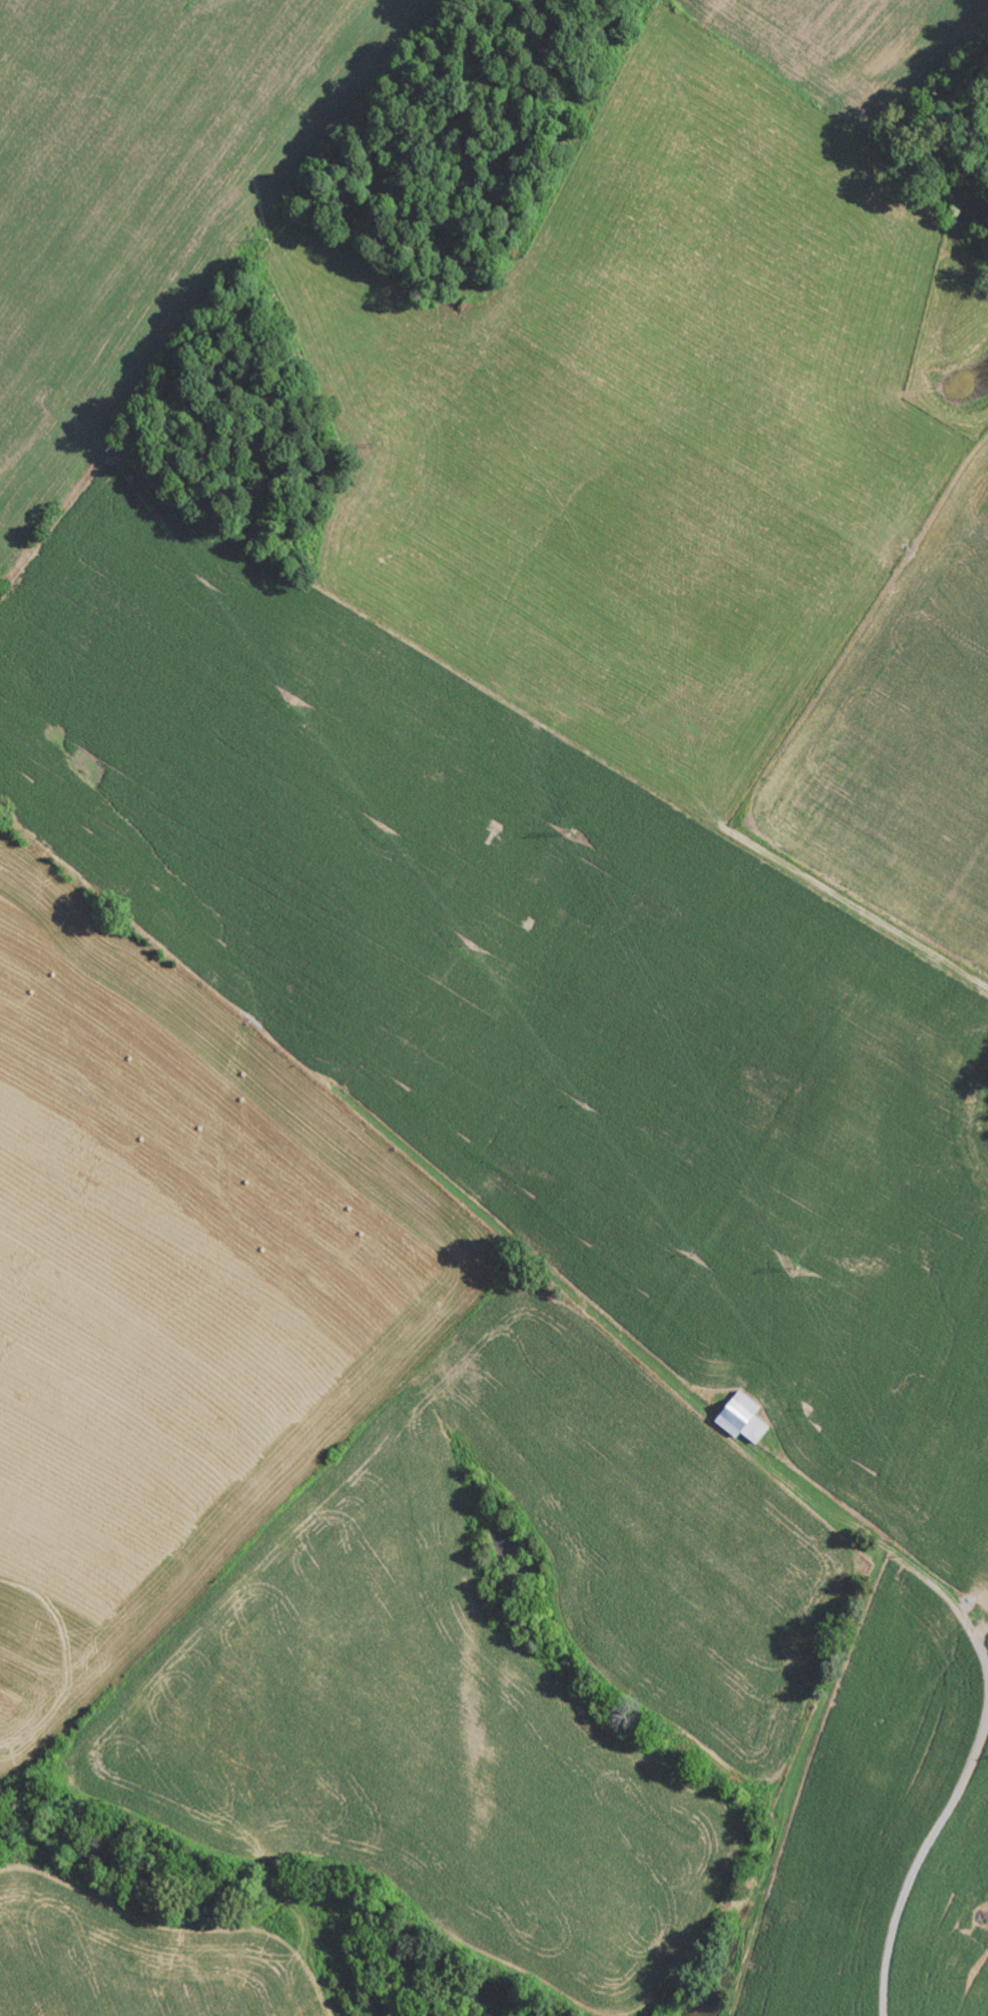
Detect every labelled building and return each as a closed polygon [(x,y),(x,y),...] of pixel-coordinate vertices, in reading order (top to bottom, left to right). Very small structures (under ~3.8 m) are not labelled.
[(760,1405),(735,1389),(713,1422),(736,1437),(740,1432),(757,1443),(769,1425),(754,1415),(760,1405)]
